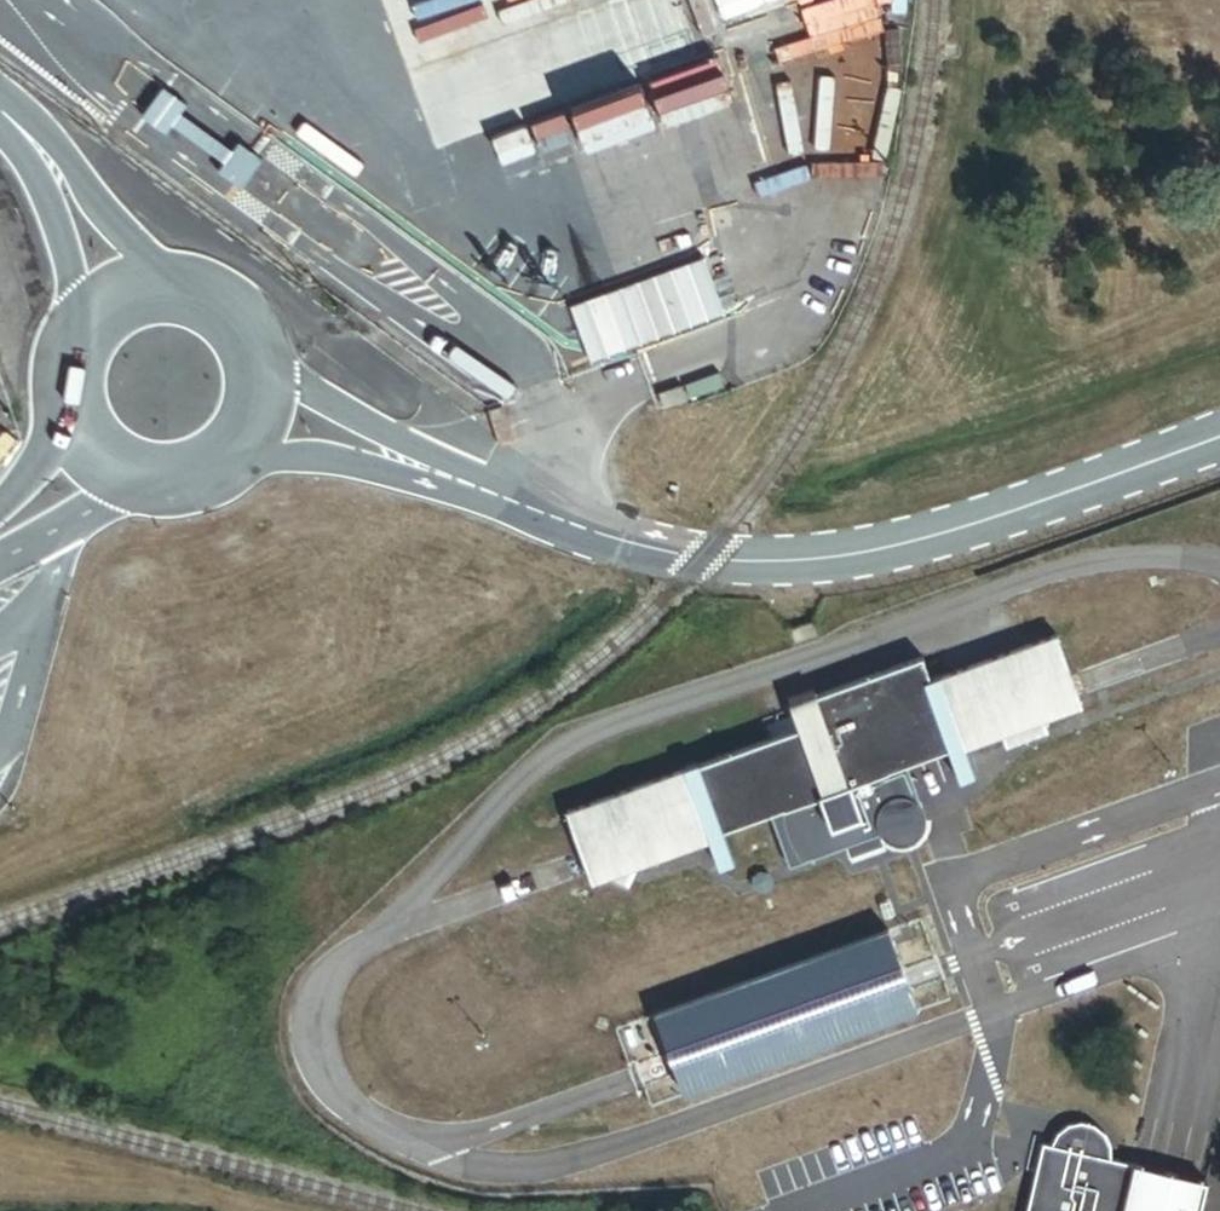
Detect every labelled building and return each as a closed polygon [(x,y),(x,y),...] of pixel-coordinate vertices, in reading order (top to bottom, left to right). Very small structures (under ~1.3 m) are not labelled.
[(819,633),(815,620),(793,627),(797,640),(819,633)] [(792,864),(883,831),(888,837),(893,840),(899,842),(906,843),(915,841),(923,835),(928,823),(928,814),(909,761),(951,746),(962,777),(976,772),(966,746),(1084,703),(1058,632),(932,678),(924,656),(820,694),(819,691),(794,699),(803,724),(569,809),(595,880),(712,837),(722,864),(736,858),(726,829),(773,812),(792,864)] [(886,918),(655,1002),(685,1084),(916,1001),(886,918)] [(1055,1143),(1113,1156),(1113,1142),(1107,1131),(1097,1124),(1091,1121),(1083,1120),(1075,1121),(1068,1124),(1060,1130),(1055,1143)] [(1055,1143),(1046,1141),(1029,1210),(1202,1210),(1210,1179),(1113,1156),(1055,1143)]
